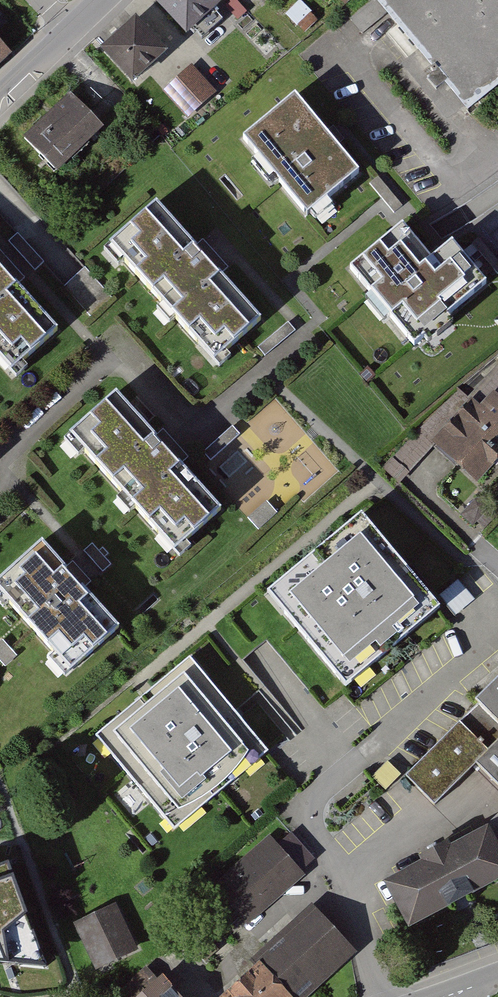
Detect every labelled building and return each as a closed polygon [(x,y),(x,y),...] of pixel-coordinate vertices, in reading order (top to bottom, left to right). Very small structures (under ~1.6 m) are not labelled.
[(221,0),(168,0),(165,3),(194,34),(226,5),(221,0)] [(479,111),(497,95),(497,0),(388,0),(479,111)] [(172,51),(143,19),(109,49),(139,81),(172,51)] [(16,54),(0,37),(0,69),(16,54)] [(217,91),(197,68),(167,93),(188,117),(217,91)] [(361,170),(294,92),(242,136),(310,214),(361,170)] [(108,133),(76,98),(33,138),(65,173),(108,133)] [(111,257),(223,371),(274,322),(162,207),(111,257)] [(431,264),(400,227),(351,268),(413,341),(483,283),(452,246),(431,264)] [(17,382),(70,335),(0,257),(0,363),(17,382)] [(92,315),(112,295),(86,269),(66,288),(92,315)] [(435,443),(482,490),(497,474),(497,380),(435,443)] [(72,447),(179,564),(235,513),(128,396),(72,447)] [(206,453),(214,462),(241,437),(233,429),(206,453)] [(231,478),(256,454),(241,439),(216,463),(231,478)] [(452,613),(376,520),(282,596),(358,689),(452,613)] [(79,683),(133,634),(51,544),(0,590),(0,596),(79,683)] [(458,581),(442,596),(458,613),(474,599),(458,581)] [(277,751),(199,658),(104,738),(182,830),(277,751)] [(475,702),(479,707),(407,776),(436,806),(477,762),(497,786),(497,681),(475,702)] [(15,817),(0,786),(0,872),(15,817)] [(491,825),(387,880),(410,928),(497,885),(497,818),(491,825)] [(274,841),(217,889),(248,926),(305,877),(274,841)] [(113,907),(81,925),(108,974),(141,956),(113,907)] [(222,996),(306,996),(353,954),(310,907),(259,953),(264,959),(222,996)] [(2,950),(19,996),(42,996),(69,987),(49,932),(2,950)] [(161,981),(142,996),(175,996),(161,981)]
